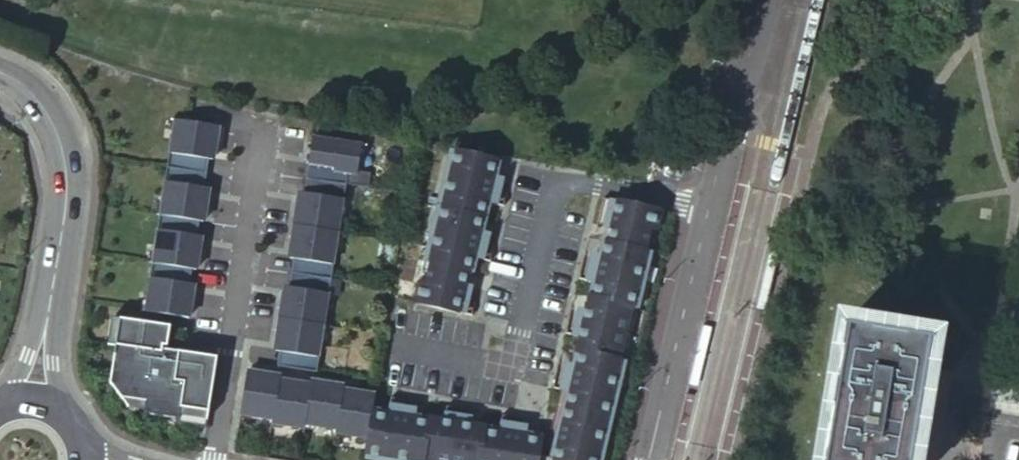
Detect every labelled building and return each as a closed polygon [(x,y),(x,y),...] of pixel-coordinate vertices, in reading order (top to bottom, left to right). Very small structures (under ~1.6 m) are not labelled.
[(173,150),(170,166),(212,173),(215,156),(219,157),(224,125),(180,118),(175,150),(173,150)] [(315,162),(312,179),(353,185),(355,186),(358,170),(367,172),(371,145),(319,137),(315,162)] [(507,163),(460,152),(432,262),(437,264),(431,286),(427,285),(422,303),(466,314),(473,287),(476,272),(480,273),(484,258),(480,257),(486,233),(490,234),(490,233),(497,204),(498,203),(493,202),(499,177),(503,178),(504,177),(507,163)] [(212,173),(170,166),(167,181),(170,182),(164,214),(208,221),(214,190),(210,189),(212,173)] [(498,203),(497,204),(511,208),(518,181),(504,177),(503,178),(499,177),(493,202),(498,203)] [(304,208),(301,226),(343,233),(345,233),(350,201),(353,202),(355,186),(353,185),(312,179),(310,195),(306,195),(304,208)] [(620,232),(626,205),(613,202),(606,228),(620,232)] [(561,457),(549,454),(552,437),(537,435),(535,435),(535,439),(510,435),(510,431),(509,431),(479,426),(478,426),(477,430),(452,426),(452,422),(451,422),(421,418),(419,417),(419,421),(394,417),(394,414),(393,413),(378,411),(373,439),(370,459),(371,459),(610,459),(635,360),(632,359),(645,308),(648,309),(661,255),(654,254),(659,233),(666,234),(671,216),(626,205),(620,232),(617,244),(614,243),(611,258),(614,259),(608,283),(605,282),(604,283),(598,311),(597,311),(601,312),(596,336),(591,335),(591,336),(584,364),(584,365),(588,366),(582,390),(578,389),(571,419),(575,420),(569,443),(565,442),(565,444),(561,457)] [(162,230),(156,262),(196,269),(201,269),(206,238),(202,237),(204,220),(164,214),(162,214),(159,230),(162,230)] [(343,233),(301,226),(298,243),(296,257),(300,257),(297,274),(337,280),(340,281),(343,265),(340,265),(345,233),(343,233)] [(480,257),(484,258),(497,262),(504,236),(490,233),(490,234),(486,233),(480,257)] [(661,255),(666,234),(659,233),(654,254),(661,255)] [(608,283),(614,259),(611,258),(597,254),(591,280),(604,283),(605,282),(608,283)] [(156,262),(154,262),(151,278),(154,278),(148,311),(193,318),(198,286),(194,285),(196,269),(156,262)] [(437,264),(432,262),(427,285),(431,286),(437,264)] [(285,320),(331,327),(336,296),(338,296),(340,281),(337,280),(297,274),(294,290),(290,289),(288,303),(285,320)] [(486,290),(473,287),(466,314),(480,317),(486,290)] [(597,311),(598,311),(584,307),(578,333),(591,336),(591,335),(596,336),(601,312),(597,311)] [(120,344),(124,318),(117,317),(113,343),(120,344)] [(120,344),(114,383),(126,399),(149,403),(147,410),(147,414),(181,419),(181,424),(209,429),(221,354),(193,349),(192,354),(166,349),(166,346),(171,347),(174,326),(124,318),(120,344)] [(331,327),(285,320),(282,336),(280,351),(284,351),(281,368),(322,374),(324,359),(326,359),(331,327)] [(845,332),(825,459),(911,459),(928,343),(845,332)] [(584,365),(584,364),(579,363),(559,442),(565,444),(565,442),(569,443),(575,420),(571,419),(578,389),(582,390),(588,366),(584,365)] [(278,419),(283,382),(284,377),(251,373),(245,414),(278,419)] [(309,424),(315,387),(283,382),(278,419),(277,423),(308,428),(309,424)] [(341,429),(347,393),(347,388),(315,384),(315,387),(309,424),(341,429)] [(378,411),(380,398),(347,393),(341,429),(340,434),(373,439),(378,411)] [(149,403),(126,399),(132,407),(147,410),(149,403)] [(419,417),(421,418),(424,404),(395,399),(393,413),(394,414),(394,417),(419,421),(419,417)] [(478,426),(479,426),(481,412),(453,408),(451,422),(452,422),(452,426),(477,430),(478,426)] [(535,435),(537,435),(539,421),(511,417),(509,431),(510,431),(510,435),(535,439),(535,435)]
